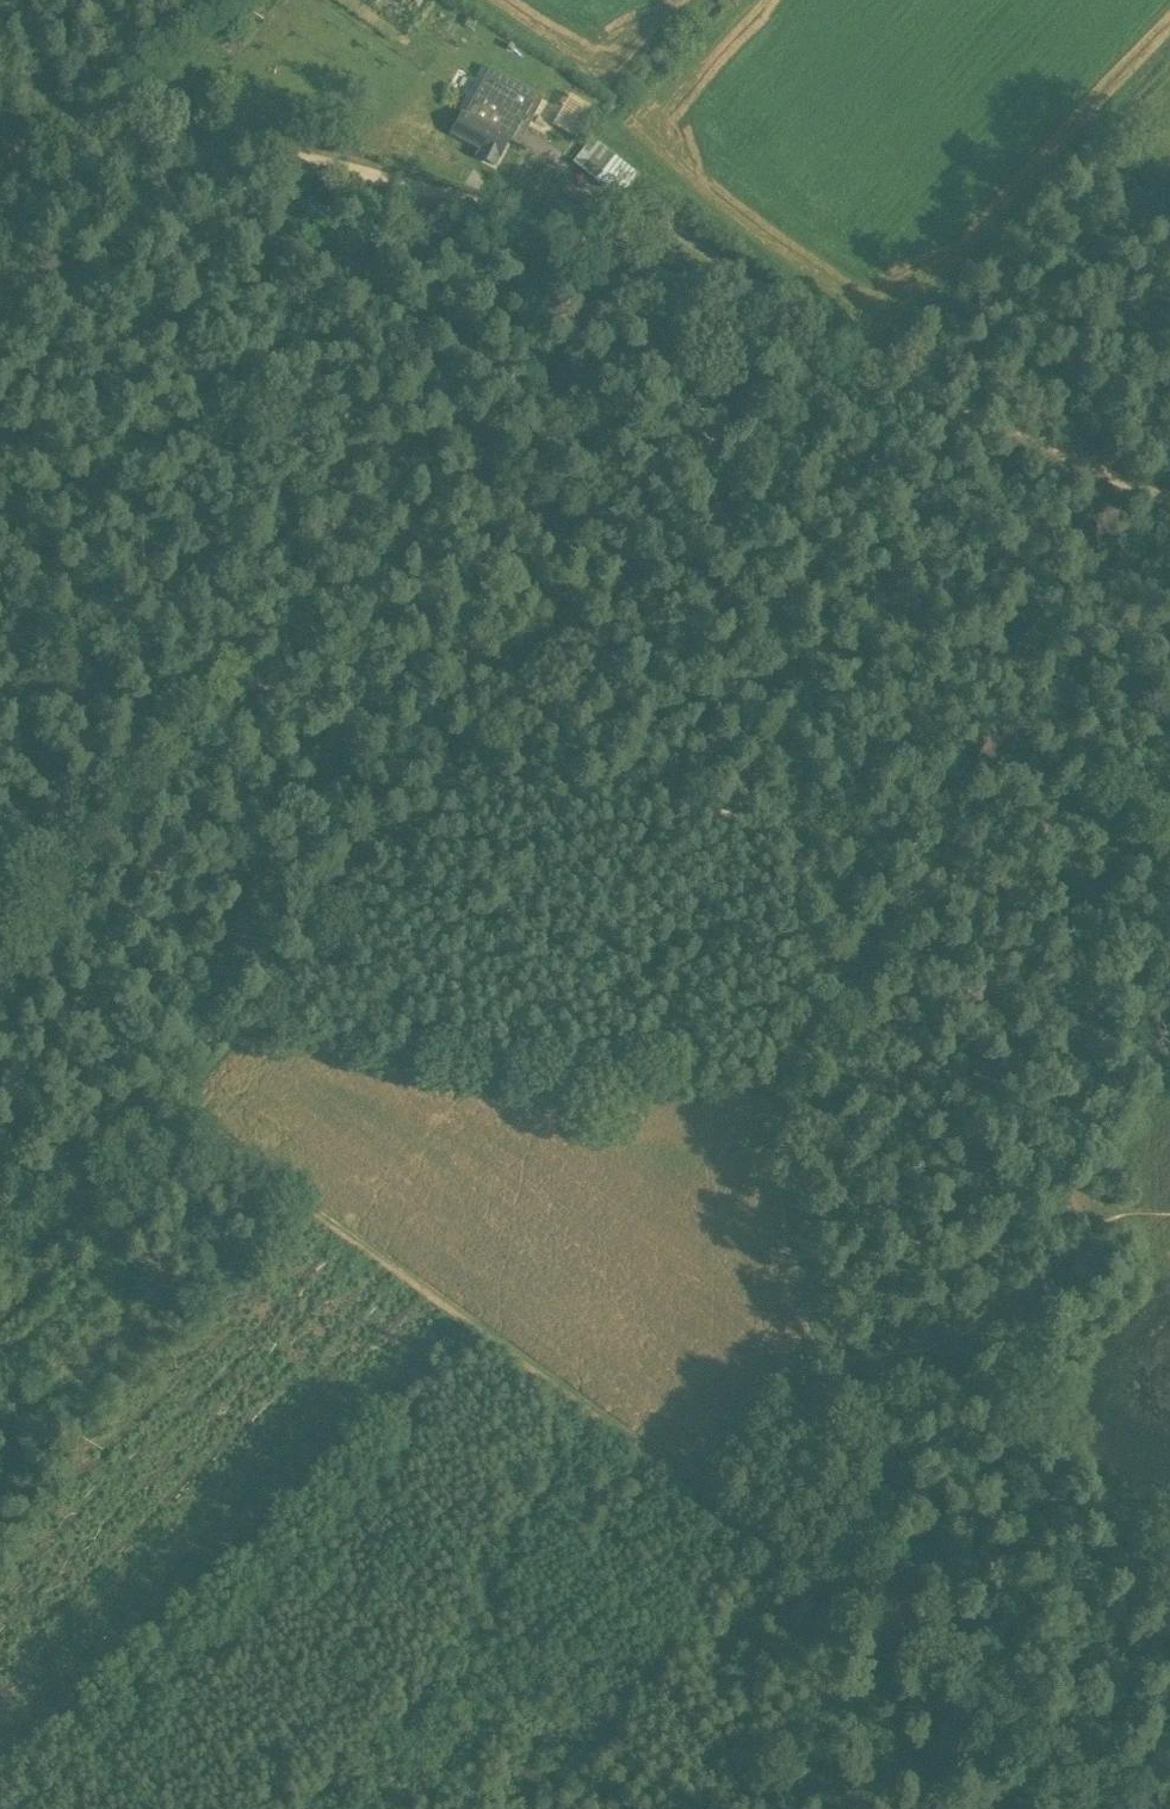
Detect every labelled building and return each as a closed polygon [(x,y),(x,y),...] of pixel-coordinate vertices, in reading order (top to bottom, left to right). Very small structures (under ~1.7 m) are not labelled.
[(462,110),(450,132),(481,149),(477,155),(496,165),(525,110),(511,103),(516,94),(486,78),(467,113),(462,110)] [(638,176),(614,157),(596,180),(597,181),(620,199),(638,176)]
